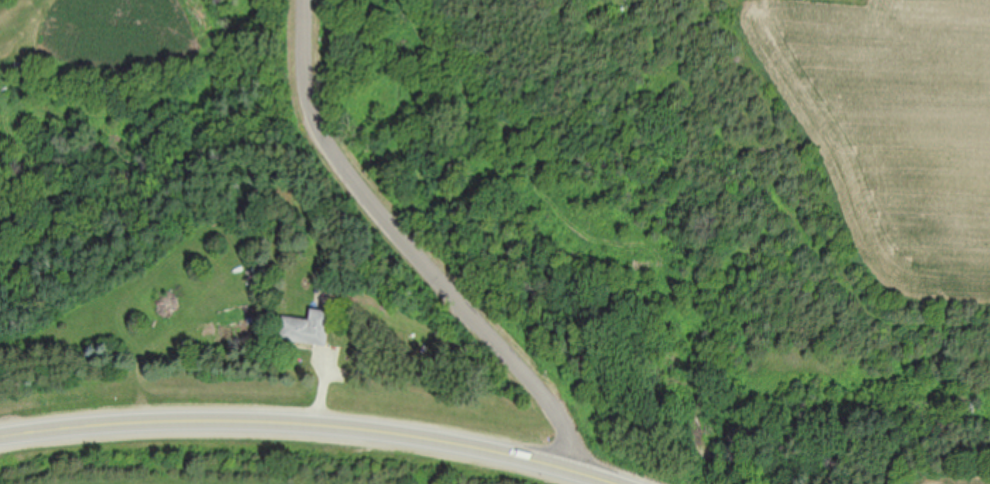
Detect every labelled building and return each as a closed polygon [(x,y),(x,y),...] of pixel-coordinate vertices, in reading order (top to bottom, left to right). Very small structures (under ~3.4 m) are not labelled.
[(331,312),(311,310),(310,321),(283,318),(281,341),(328,346),(331,312)]
